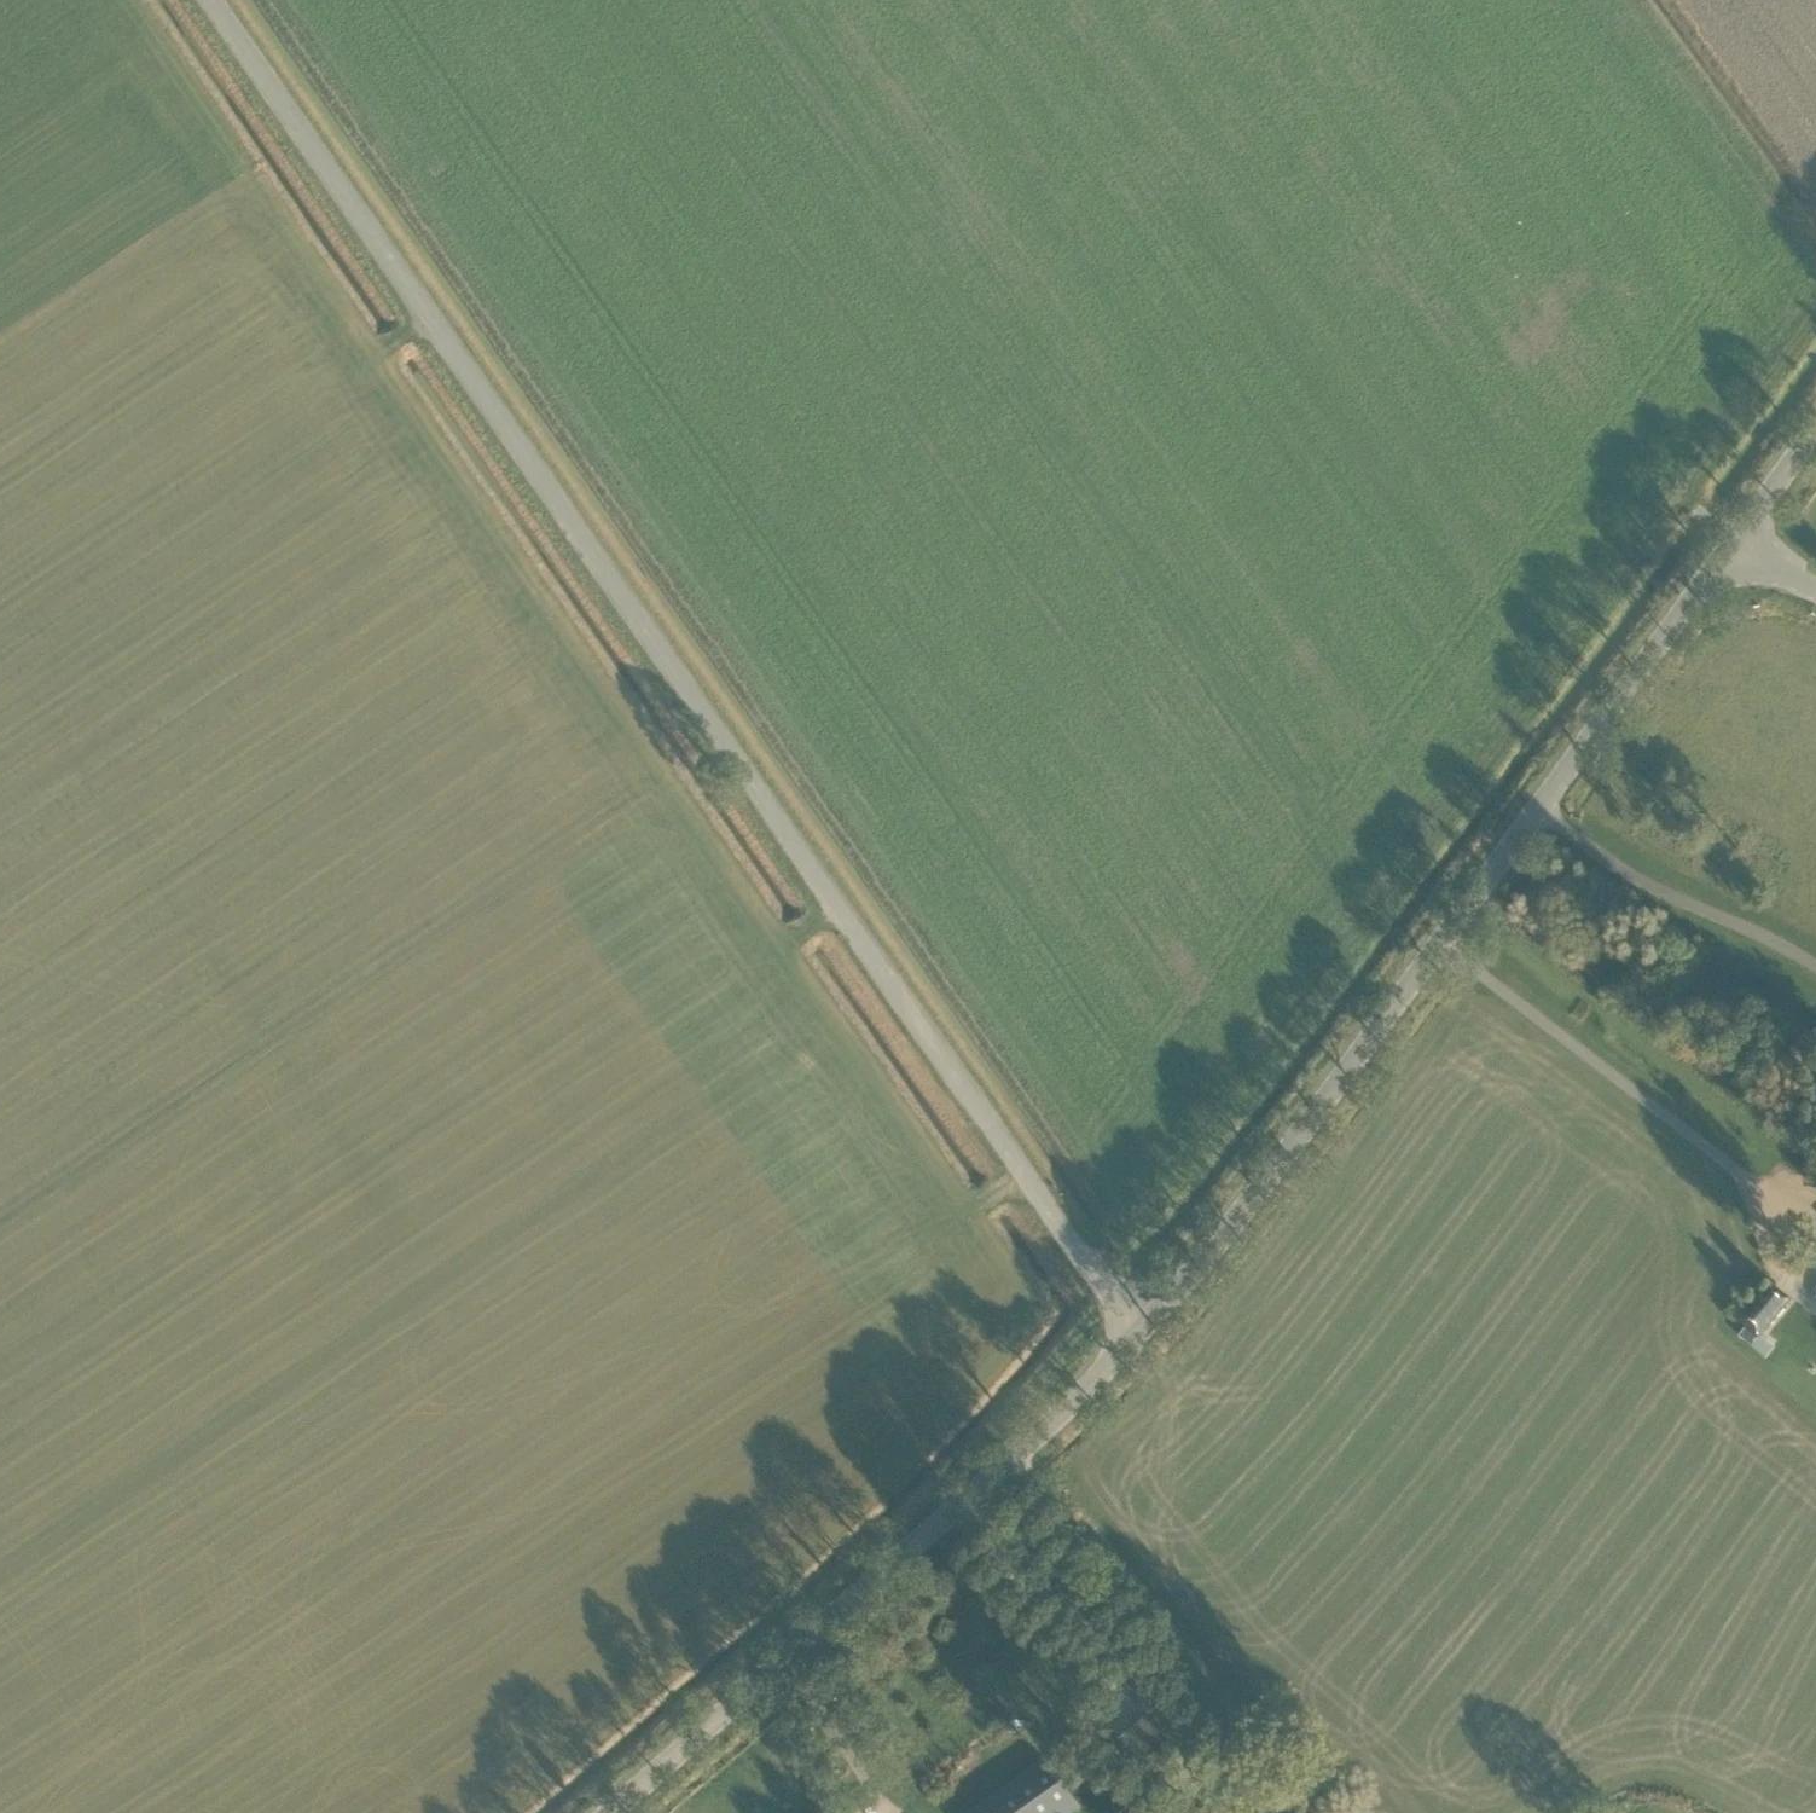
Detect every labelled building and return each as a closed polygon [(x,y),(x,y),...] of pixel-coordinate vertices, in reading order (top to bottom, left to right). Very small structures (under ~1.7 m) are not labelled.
[(1738,1321),(1757,1337),(1789,1299),(1770,1283),(1738,1321)] [(1044,1757),(965,1812),(1067,1812),(1078,1805),(1044,1757)]
